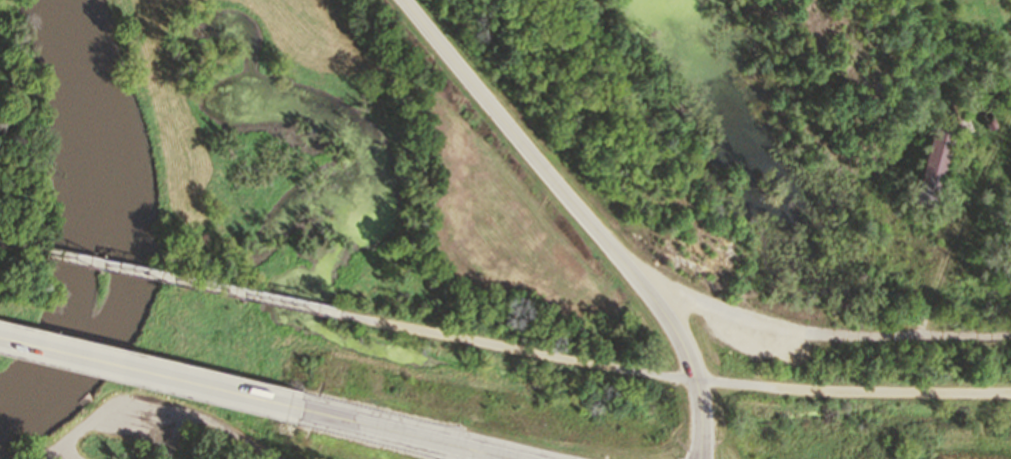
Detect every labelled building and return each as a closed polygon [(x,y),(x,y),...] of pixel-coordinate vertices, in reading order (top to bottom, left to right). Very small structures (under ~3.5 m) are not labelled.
[(905,188),(922,128),(941,133),(924,193),(905,188)]
